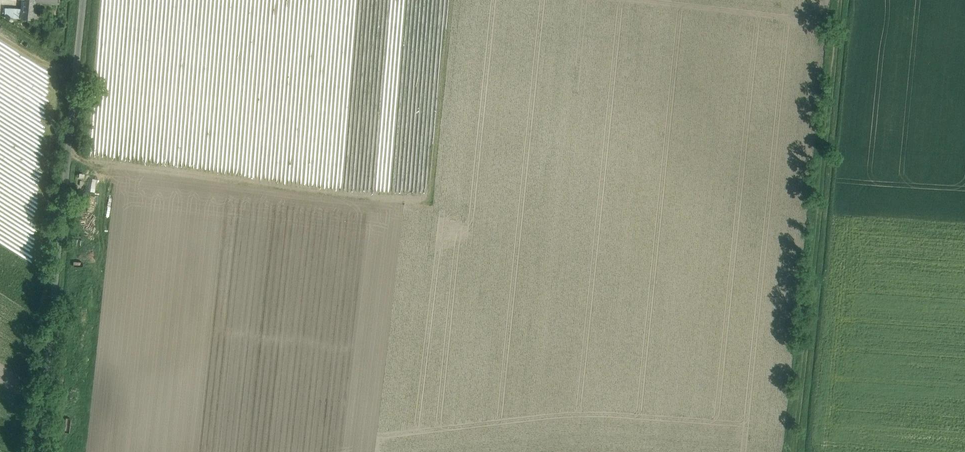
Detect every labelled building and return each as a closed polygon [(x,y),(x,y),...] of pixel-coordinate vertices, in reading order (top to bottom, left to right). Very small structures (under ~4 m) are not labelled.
[(21,18),(35,20),(37,0),(23,0),(21,18)]
